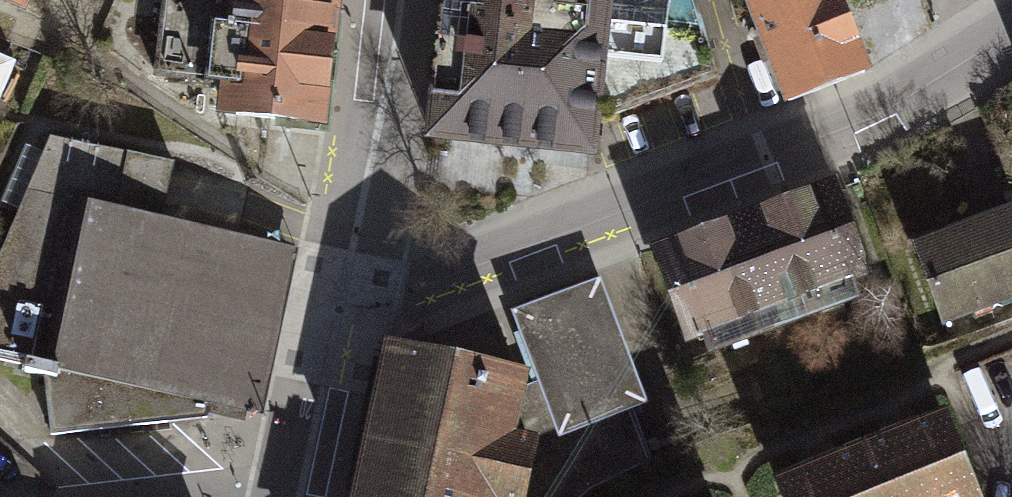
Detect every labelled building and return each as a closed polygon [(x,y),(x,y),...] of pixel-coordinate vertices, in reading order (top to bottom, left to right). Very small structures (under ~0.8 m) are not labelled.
[(32,12),(37,0),(3,0),(32,12)] [(335,13),(336,0),(165,0),(156,75),(227,83),(223,113),(322,122),(328,70),(335,13)] [(419,142),(592,159),(597,119),(715,74),(697,0),(435,0),(419,142)] [(782,105),(872,71),(844,0),(764,0),(744,8),(782,105)] [(53,137),(0,263),(0,361),(43,369),(54,433),(211,414),(245,423),(250,411),(263,412),(301,249),(167,220),(178,163),(53,137)] [(836,186),(788,204),(697,238),(648,257),(682,347),(702,339),(709,356),(858,298),(852,282),(870,275),(836,186)] [(916,243),(943,324),(1011,301),(1011,211),(916,243)] [(603,274),(509,315),(538,381),(522,388),(512,435),(535,440),(522,496),(601,496),(671,466),(650,417),(663,411),(603,274)] [(381,344),(347,496),(522,496),(535,440),(512,435),(522,388),(525,376),(381,344)] [(780,486),(785,496),(978,496),(945,418),(902,435),(821,469),(780,486)]
